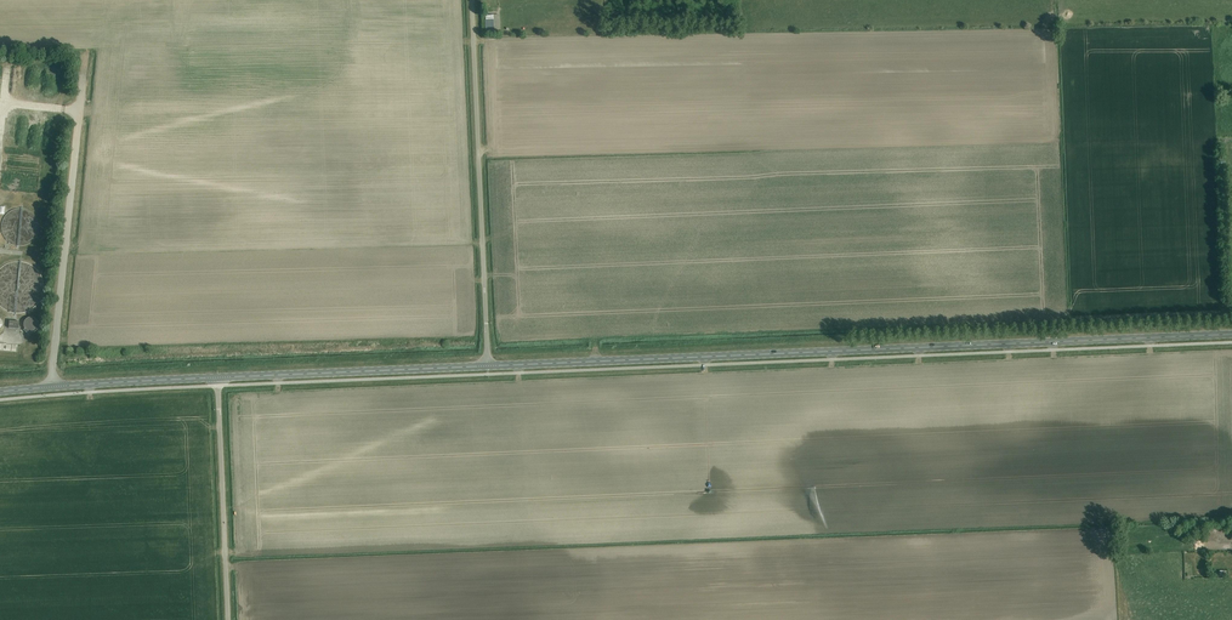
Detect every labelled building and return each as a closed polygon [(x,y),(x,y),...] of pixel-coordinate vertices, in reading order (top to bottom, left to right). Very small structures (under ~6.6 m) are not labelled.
[(493,15),(485,15),(486,31),(494,31),(493,15)] [(39,328),(39,326),(39,325),(38,324),(38,322),(37,321),(36,320),(34,320),(33,319),(32,319),(30,319),(29,320),(28,320),(26,321),(26,322),(25,323),(25,325),(24,326),(24,327),(25,329),(26,330),(26,331),(28,332),(29,333),(30,333),(32,333),(33,333),(34,333),(36,332),(37,331),(37,330),(38,329),(39,328)] [(9,321),(9,328),(19,329),(19,322),(17,321),(12,321),(9,321)] [(20,348),(20,350),(20,351),(21,353),(21,354),(22,355),(23,356),(24,357),(25,357),(27,358),(28,358),(30,358),(31,358),(32,357),(33,356),(34,356),(35,354),(36,353),(37,352),(37,351),(37,349),(37,348),(36,346),(35,345),(35,344),(34,343),(32,342),(31,342),(30,342),(28,341),(27,342),(25,342),(24,343),(23,344),(22,345),(21,346),(21,347),(20,348)]
